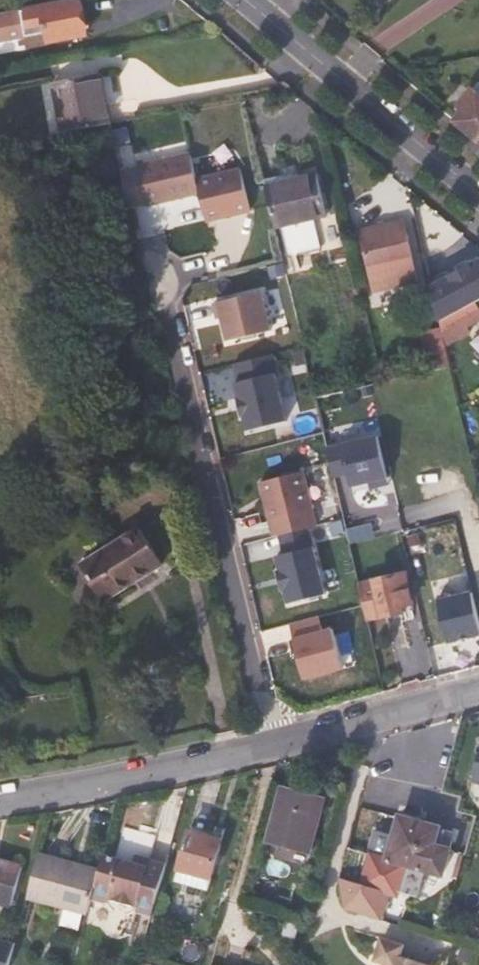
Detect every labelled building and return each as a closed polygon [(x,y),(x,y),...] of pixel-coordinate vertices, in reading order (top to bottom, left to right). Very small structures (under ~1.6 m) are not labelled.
[(87,38),(80,2),(27,12),(31,32),(47,30),(50,46),(87,38)] [(111,128),(101,76),(54,84),(63,135),(75,134),(111,128)] [(478,134),(478,83),(460,105),(462,114),(455,121),(476,138),(478,134)] [(154,203),(201,194),(198,179),(193,152),(146,161),(154,203)] [(245,168),(198,179),(208,223),(255,211),(245,168)] [(328,218),(318,175),(266,187),(275,230),(328,218)] [(417,277),(406,223),(359,233),(370,277),(373,277),(375,287),(417,277)] [(435,281),(440,323),(472,306),(478,301),(478,259),(435,281)] [(228,338),(272,329),(264,291),(211,301),(215,319),(223,317),(228,338)] [(472,306),(464,312),(440,323),(442,330),(445,345),(478,325),(478,319),(472,306)] [(234,383),(247,432),(292,421),(275,355),(233,366),(237,382),(234,383)] [(393,481),(381,435),(381,432),(339,442),(351,491),(393,481)] [(305,469),(260,480),(273,538),(277,536),(311,527),(319,527),(305,469)] [(276,555),(288,601),(327,591),(311,527),(277,536),(282,553),(276,555)] [(104,604),(163,566),(139,529),(81,567),(104,604)] [(414,606),(406,574),(398,576),(391,543),(365,548),(373,582),(358,585),(367,624),(406,614),(404,608),(414,606)] [(476,590),(441,598),(451,640),(478,634),(478,605),(476,590)] [(322,616),(293,624),(306,676),(344,666),(334,628),(326,630),(322,616)] [(309,852),(323,800),(280,789),(266,841),(309,852)] [(404,812),(390,859),(411,865),(448,877),(456,847),(441,843),(446,824),(404,812)] [(207,890),(221,839),(189,831),(175,880),(207,890)] [(402,900),(411,865),(390,859),(370,854),(363,879),(345,874),(347,911),(384,921),(391,897),(402,900)] [(95,889),(99,873),(37,855),(26,898),(88,915),(95,889)] [(165,866),(149,861),(133,856),(130,863),(104,856),(99,873),(95,889),(110,893),(108,900),(137,908),(136,914),(151,918),(165,866)] [(22,867),(0,861),(0,904),(10,907),(22,867)] [(0,936),(0,964),(11,964),(17,941),(0,936)] [(430,963),(399,955),(403,944),(381,937),(374,959),(387,963),(387,964),(430,964),(430,963)] [(466,961),(471,947),(457,943),(452,957),(466,961)]
